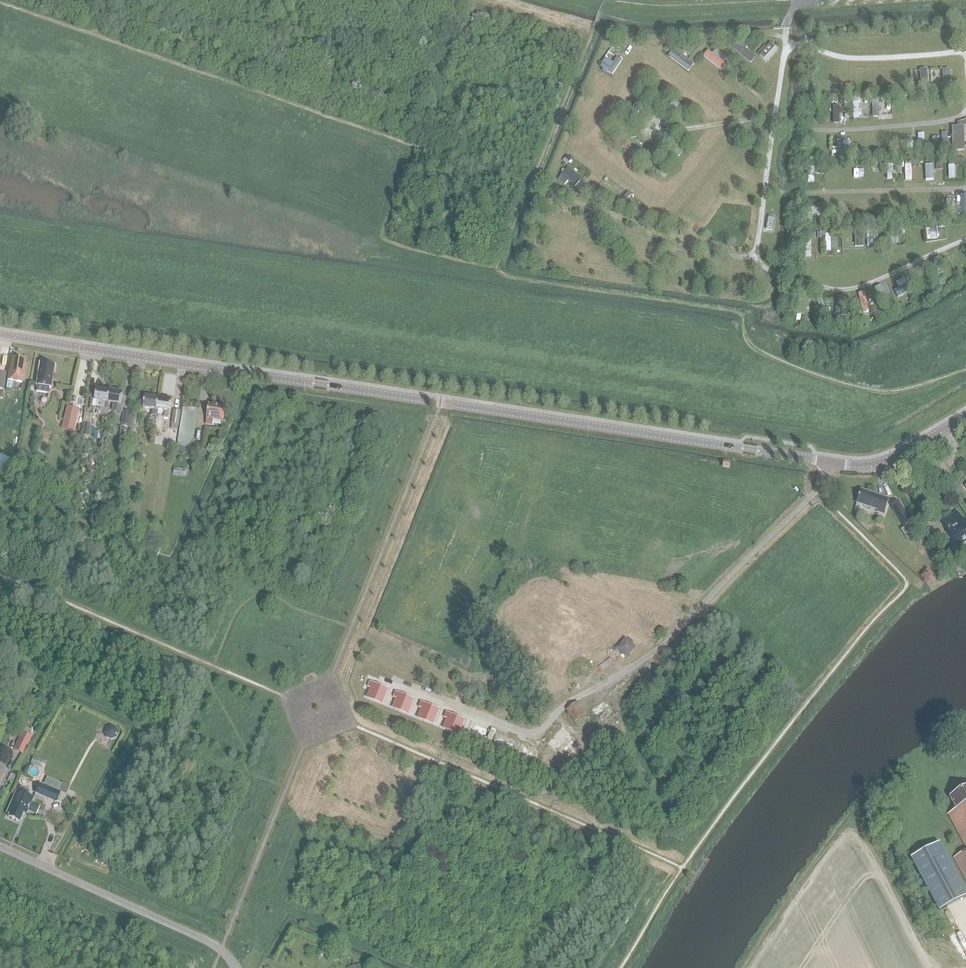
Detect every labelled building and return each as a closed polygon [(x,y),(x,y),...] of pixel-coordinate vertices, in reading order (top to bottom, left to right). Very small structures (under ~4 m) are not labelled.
[(733,48),(751,63),(756,57),(745,48),(747,46),(743,43),(742,45),(738,42),(733,48)] [(767,63),(779,50),(772,43),(760,56),(767,63)] [(689,71),(694,63),(674,48),(668,56),(689,71)] [(721,70),(726,64),(709,50),(704,56),(721,70)] [(625,60),(620,56),(616,61),(609,56),(602,66),(615,75),(625,60)] [(931,85),(931,68),(923,68),(923,85),(931,85)] [(856,97),(857,118),(864,118),(863,97),(856,97)] [(952,127),(954,151),(965,151),(964,127),(952,127)] [(854,156),(854,142),(843,142),(843,156),(854,156)] [(633,152),(645,162),(650,157),(638,146),(633,152)] [(668,162),(673,167),(682,158),(676,153),(668,162)] [(568,155),(564,160),(568,164),(572,159),(568,155)] [(812,165),(811,182),(817,182),(817,173),(827,173),(827,165),(812,165)] [(567,169),(559,178),(565,184),(568,180),(575,186),(580,180),(575,176),(577,175),(570,168),(568,170),(567,169)] [(597,193),(604,199),(609,193),(603,187),(597,193)] [(775,219),(768,218),(767,230),(773,231),(775,219)] [(586,229),(589,244),(600,242),(598,230),(593,231),(592,228),(586,229)] [(858,232),(858,245),(870,245),(870,232),(858,232)] [(829,236),(829,249),(842,249),(841,235),(829,236)] [(937,257),(941,274),(946,273),(943,256),(937,257)] [(895,280),(898,290),(906,287),(907,288),(911,287),(907,276),(895,280)] [(885,285),(878,287),(885,307),(892,305),(885,285)] [(849,311),(848,295),(840,296),(841,311),(849,311)] [(26,360),(11,358),(8,381),(22,383),(26,360)] [(51,388),(55,365),(40,363),(36,385),(38,386),(37,392),(48,394),(49,388),(51,388)] [(107,417),(110,403),(108,402),(109,400),(110,391),(97,389),(95,400),(105,402),(104,408),(102,408),(101,416),(107,417)] [(121,404),(123,393),(110,391),(109,400),(108,402),(110,403),(113,403),(112,412),(123,414),(124,405),(121,404)] [(157,410),(158,398),(145,396),(143,408),(153,409),(152,415),(157,416),(158,410),(157,410)] [(170,412),(172,400),(158,398),(157,410),(158,410),(165,411),(164,417),(169,418),(170,412)] [(214,420),(223,422),(225,407),(209,404),(206,424),(213,426),(214,420)] [(62,430),(75,433),(80,410),(68,406),(62,430)] [(188,454),(190,454),(198,409),(184,407),(177,446),(189,448),(188,454)] [(122,425),(128,426),(130,412),(124,411),(122,425)] [(182,412),(174,411),(172,424),(180,426),(182,412)] [(85,423),(83,436),(90,437),(92,424),(85,423)] [(120,439),(126,440),(128,428),(121,427),(120,439)] [(15,461),(0,456),(0,475),(8,478),(15,461)] [(90,497),(87,490),(78,495),(82,502),(90,497)] [(877,512),(884,515),(889,499),(861,490),(857,503),(878,511),(877,512)] [(891,505),(904,527),(911,523),(898,501),(891,505)] [(964,543),(965,542),(965,526),(958,512),(941,521),(956,545),(963,541),(964,543)] [(918,533),(912,524),(901,530),(908,540),(918,533)] [(923,532),(930,544),(937,540),(930,528),(923,532)] [(626,640),(618,649),(627,657),(635,648),(626,640)] [(1,668),(0,669),(0,681),(12,687),(17,676),(1,668)] [(371,688),(368,695),(384,702),(389,689),(370,682),(368,687),(371,688)] [(397,698),(394,705),(410,712),(415,699),(396,692),(394,697),(397,698)] [(422,709),(419,716),(435,722),(440,710),(421,702),(419,707),(422,709)] [(576,721),(585,714),(578,704),(568,711),(576,721)] [(447,719),(444,726),(460,732),(465,720),(447,712),(444,718),(447,719)] [(485,742),(490,730),(472,723),(470,728),(473,729),(470,736),(485,742)] [(106,738),(111,740),(116,738),(118,733),(116,728),(111,725),(106,727),(104,732),(106,738)] [(565,748),(573,739),(561,729),(548,743),(562,756),(567,750),(565,748)] [(14,750),(23,755),(33,737),(23,732),(14,750)] [(515,740),(497,733),(495,739),(499,740),(496,747),(510,752),(515,740)] [(540,750),(523,743),(520,748),(524,750),(521,757),(536,762),(540,750)] [(35,793),(63,805),(67,795),(66,795),(59,791),(62,783),(47,777),(44,784),(39,782),(35,793)] [(59,791),(66,795),(70,786),(62,782),(62,783),(59,791)] [(950,798),(956,810),(948,814),(965,847),(965,790),(950,798)] [(38,808),(37,806),(31,804),(33,798),(16,791),(7,813),(10,814),(8,817),(20,822),(24,811),(27,813),(28,810),(34,813),(36,812),(38,808)] [(939,912),(965,897),(965,891),(940,843),(910,859),(939,912)] [(954,858),(965,880),(965,852),(954,858)]
